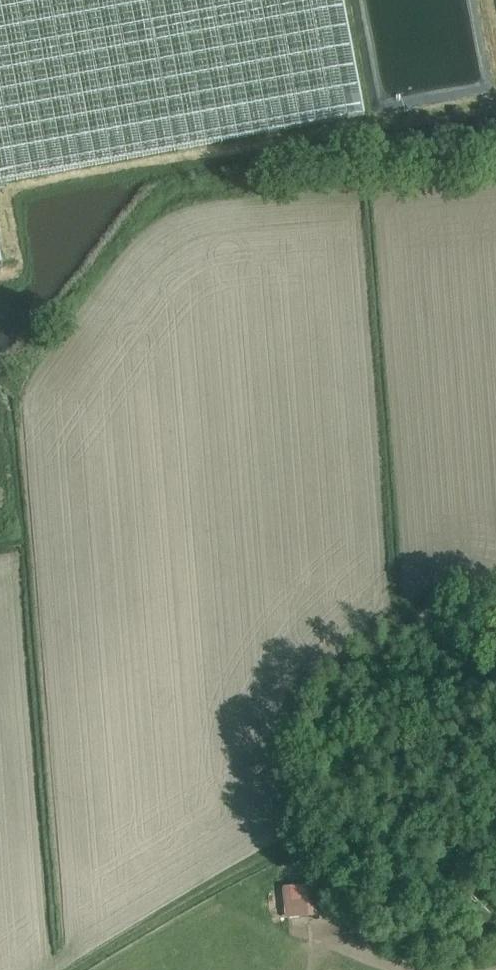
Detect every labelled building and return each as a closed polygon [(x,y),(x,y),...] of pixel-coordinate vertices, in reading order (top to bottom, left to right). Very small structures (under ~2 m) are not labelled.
[(365,115),(344,0),(0,0),(0,183),(365,115)] [(286,885),(287,917),(320,915),(319,884),(286,885)]
